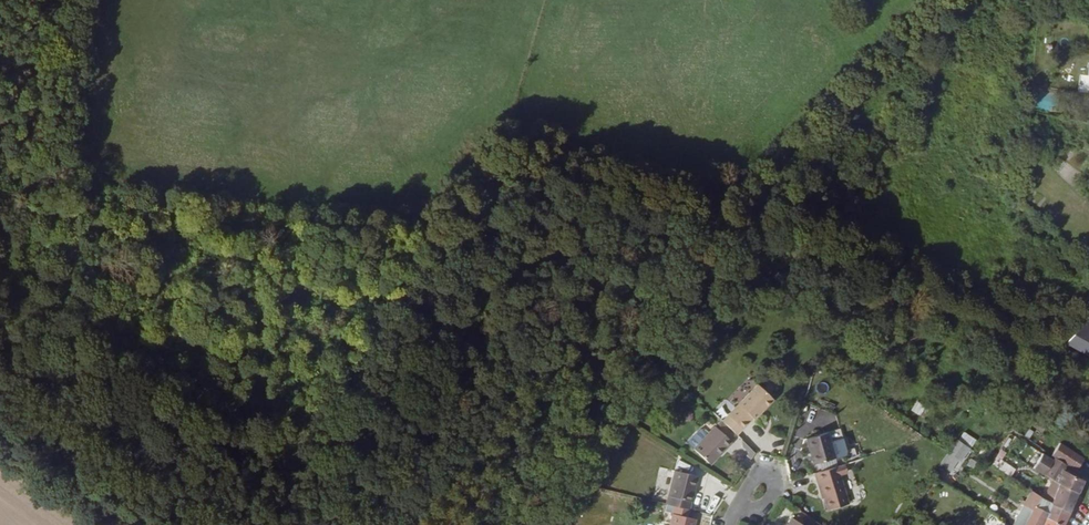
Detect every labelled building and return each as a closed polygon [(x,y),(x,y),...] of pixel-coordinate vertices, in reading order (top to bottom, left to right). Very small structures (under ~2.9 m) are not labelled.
[(1088,78),(1079,78),(1079,91),(1088,92),(1088,78)] [(1065,341),(1088,355),(1088,331),(1082,326),(1065,341)] [(706,350),(697,356),(702,362),(711,357),(706,350)] [(767,379),(735,407),(747,422),(759,412),(761,414),(781,396),(767,379)] [(911,411),(922,415),(926,405),(915,401),(911,411)] [(735,433),(741,427),(726,411),(697,441),(715,458),(737,435),(735,433)] [(840,429),(807,440),(816,469),(849,458),(840,429)] [(755,453),(758,447),(751,439),(745,433),(746,443),(753,452),(755,453)] [(1048,453),(1051,455),(1072,470),(1079,459),(1056,442),(1048,453)] [(968,450),(958,443),(946,459),(940,468),(949,474),(957,462),(959,463),(968,450)] [(979,455),(987,458),(991,450),(983,446),(979,455)] [(1050,457),(1040,452),(1038,456),(1044,459),(1043,460),(1048,462),(1050,457)] [(1044,459),(1038,456),(1032,468),(1043,474),(1048,462),(1043,460),(1044,459)] [(1058,484),(1075,494),(1077,488),(1080,482),(1060,470),(1062,466),(1050,457),(1048,462),(1043,474),(1051,479),(1059,483),(1058,484)] [(1014,470),(996,458),(992,466),(1010,478),(1014,470)] [(693,499),(703,466),(680,459),(670,492),(679,495),(693,499)] [(852,506),(842,467),(823,472),(833,511),(852,506)] [(1058,484),(1059,483),(1051,479),(1043,499),(1051,502),(1058,484)] [(1057,524),(1063,524),(1066,516),(1075,494),(1058,484),(1051,502),(1043,499),(1040,498),(1034,507),(1046,514),(1045,517),(1057,524)] [(1031,511),(1034,507),(1040,498),(1031,492),(1023,501),(1017,498),(1014,504),(1017,506),(1019,504),(1031,511)] [(670,524),(694,524),(699,508),(692,506),(695,500),(693,499),(679,495),(670,524)] [(1045,517),(1046,514),(1034,507),(1025,524),(1057,524),(1045,517)] [(801,516),(794,524),(811,524),(801,516)]
